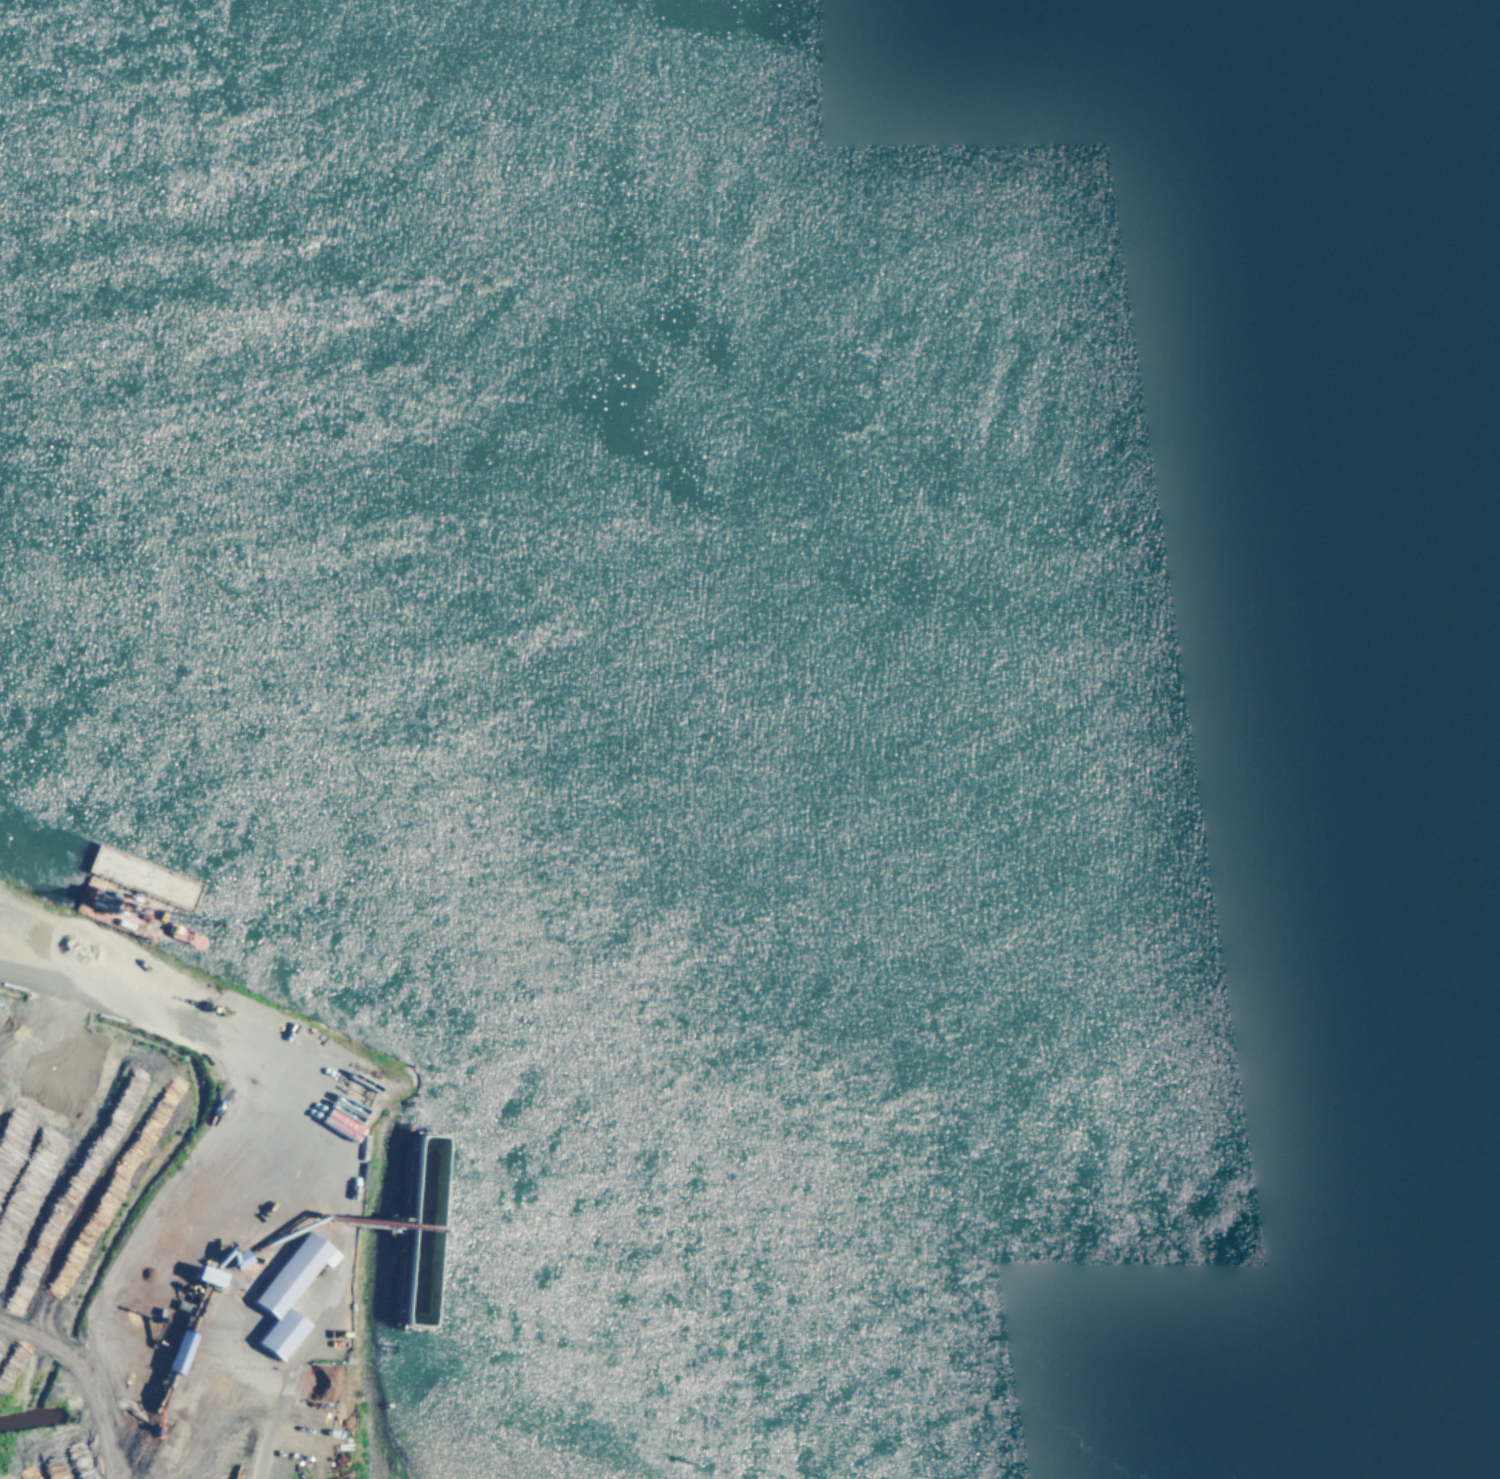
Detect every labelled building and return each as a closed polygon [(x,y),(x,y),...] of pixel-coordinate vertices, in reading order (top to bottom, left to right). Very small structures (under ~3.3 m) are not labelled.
[(250,1304),(272,1320),(254,1345),(279,1363),(306,1327),(284,1311),(328,1251),(303,1232),(250,1304)] [(220,1277),(192,1267),(186,1281),(214,1292),(220,1277)] [(190,1337),(175,1331),(160,1372),(174,1377),(190,1337)]
